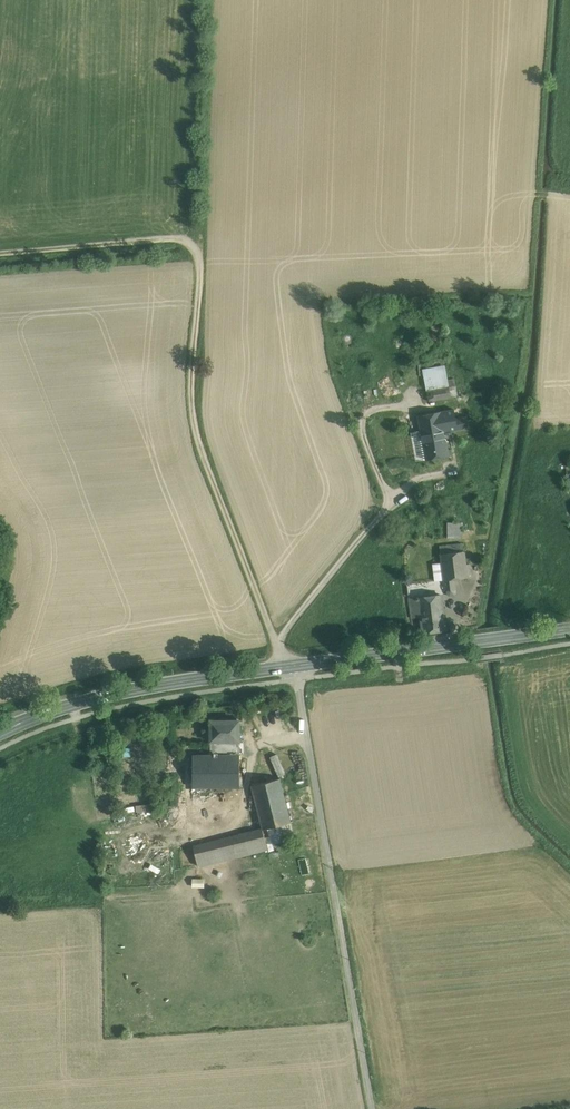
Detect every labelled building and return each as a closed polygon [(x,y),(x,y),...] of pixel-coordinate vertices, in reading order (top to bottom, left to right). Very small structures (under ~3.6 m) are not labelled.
[(429,401),(451,396),(449,389),(448,380),(445,365),(422,369),(429,401)] [(455,379),(448,380),(449,389),(457,388),(455,379)] [(453,410),(419,416),(427,459),(449,455),(444,431),(468,427),(466,417),(455,419),(453,410)] [(455,521),(455,537),(463,537),(463,521),(455,521)] [(463,543),(440,546),(441,553),(463,551),(463,543)] [(463,551),(441,553),(440,554),(441,563),(444,579),(444,580),(455,578),(468,577),(465,551),(463,551)] [(441,563),(433,564),(435,581),(444,579),(441,563)] [(455,578),(444,580),(445,594),(449,596),(454,595),(457,592),(455,578)] [(442,595),(409,599),(411,617),(421,615),(423,632),(446,629),(442,595)] [(236,720),(214,720),(212,718),(209,722),(211,724),(211,741),(213,741),(213,754),(237,754),(237,741),(240,741),(240,724),(242,722),(238,718),(236,720)] [(213,754),(193,754),(193,787),(240,787),(240,754),(237,754),(213,754)] [(280,778),(252,785),(263,829),(291,822),(280,778)] [(268,849),(263,829),(194,846),(199,866),(268,849)] [(125,873),(126,859),(120,858),(118,872),(125,873)]
